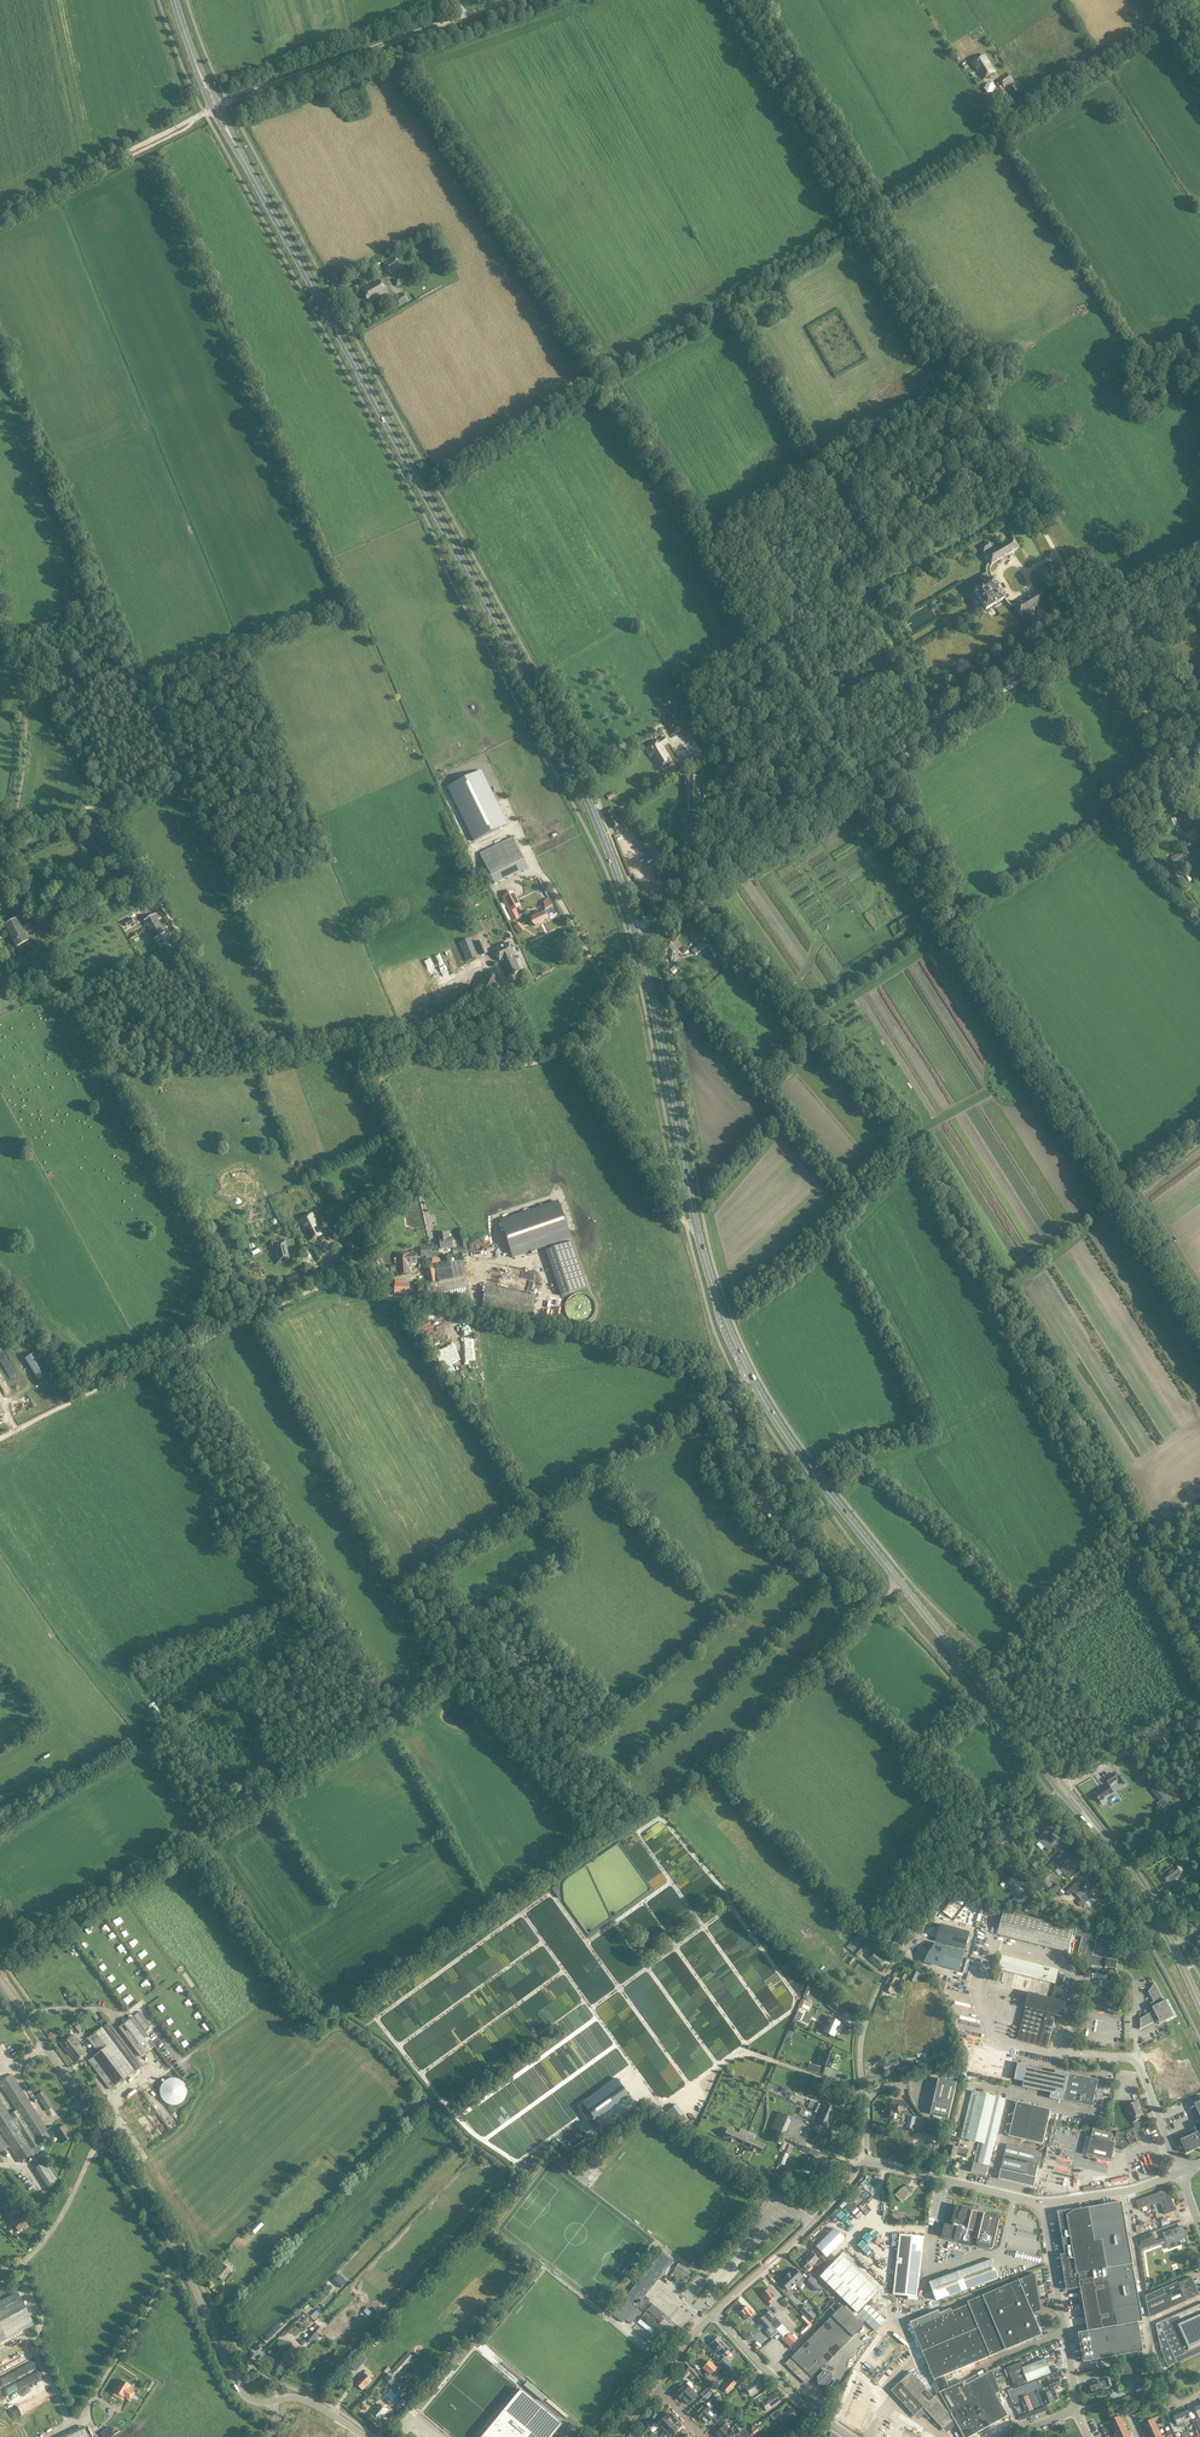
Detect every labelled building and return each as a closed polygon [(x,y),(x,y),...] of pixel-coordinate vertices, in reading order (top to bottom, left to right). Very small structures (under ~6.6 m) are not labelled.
[(996,73),(989,62),(985,55),(971,64),(972,66),(974,65),(984,80),(996,73)] [(1005,88),(1014,82),(1008,74),(999,80),(1005,88)] [(997,79),(987,80),(988,91),(998,90),(997,79)] [(1014,97),(1021,92),(1015,83),(1008,88),(1014,97)] [(997,101),(1002,98),(998,91),(992,94),(997,101)] [(990,122),(980,128),(983,134),(993,127),(990,122)] [(385,263),(390,273),(402,267),(396,257),(385,263)] [(362,289),(368,302),(387,292),(380,280),(362,289)] [(399,306),(409,301),(405,294),(395,299),(399,306)] [(927,389),(939,382),(934,373),(922,380),(927,389)] [(928,405),(924,398),(905,410),(907,414),(921,406),(923,408),(928,405)] [(1002,546),(1007,555),(1019,548),(1013,539),(1002,546)] [(980,548),(985,556),(989,562),(988,565),(987,566),(986,569),(986,570),(986,572),(986,573),(980,577),(982,581),(980,582),(982,585),(973,590),(986,610),(1004,599),(992,579),(991,576),(990,574),(990,572),(990,569),(990,567),(991,566),(992,566),(991,565),(1007,555),(1002,546),(994,550),(989,542),(980,548)] [(1050,601),(1044,591),(1016,607),(1023,618),(1030,631),(1037,627),(1029,614),(1034,611),(1034,610),(1038,607),(1038,609),(1050,601)] [(666,722),(673,735),(680,731),(673,718),(666,722)] [(697,729),(684,732),(687,742),(700,739),(697,729)] [(662,746),(668,742),(665,737),(645,749),(646,750),(649,756),(652,759),(659,769),(672,762),(662,746)] [(681,759),(688,758),(687,749),(680,750),(681,759)] [(475,841),(507,825),(506,822),(481,771),(448,787),(475,841)] [(613,794),(607,797),(609,802),(616,799),(613,794)] [(614,829),(621,825),(612,807),(605,811),(614,829)] [(623,822),(629,819),(623,808),(617,811),(623,822)] [(1199,838),(1199,832),(1196,827),(1185,835),(1193,844),(1199,838)] [(480,855),(494,884),(528,868),(514,839),(513,839),(481,855),(480,855)] [(1184,859),(1180,853),(1172,858),(1176,865),(1184,859)] [(1174,867),(1169,870),(1176,882),(1182,878),(1174,867)] [(512,892),(502,897),(509,912),(508,913),(513,920),(518,920),(519,918),(516,909),(520,907),(512,892)] [(543,922),(543,923),(548,921),(547,917),(554,910),(549,899),(548,898),(543,903),(545,911),(543,912),(531,918),(532,923),(531,923),(532,924),(533,924),(536,927),(540,925),(540,924),(541,924),(542,923),(543,922)] [(149,929),(160,923),(158,920),(162,918),(159,913),(156,915),(155,914),(144,920),(149,929)] [(128,926),(134,923),(132,918),(125,922),(128,926)] [(17,919),(6,925),(18,947),(28,941),(17,919)] [(165,932),(160,923),(149,929),(154,938),(165,932)] [(515,927),(520,934),(522,933),(523,932),(525,930),(524,930),(519,924),(520,924),(520,923),(518,925),(516,926),(515,927)] [(470,939),(460,944),(468,962),(478,958),(470,939)] [(695,955),(709,943),(705,939),(692,951),(695,955)] [(476,944),(481,955),(488,952),(483,941),(476,944)] [(662,949),(663,950),(660,953),(664,957),(667,954),(671,959),(679,953),(670,942),(662,949)] [(509,943),(494,950),(499,961),(500,961),(507,977),(521,970),(513,954),(514,954),(509,943)] [(173,955),(167,945),(163,947),(168,958),(173,955)] [(460,967),(465,966),(459,945),(455,946),(460,963),(459,963),(460,967)] [(476,989),(490,996),(498,979),(484,972),(476,989)] [(501,1222),(513,1258),(531,1252),(530,1251),(570,1237),(558,1202),(501,1222)] [(314,1213),(313,1213),(299,1220),(310,1241),(324,1234),(320,1225),(318,1226),(316,1221),(317,1221),(314,1213)] [(453,1238),(452,1238),(447,1238),(447,1233),(439,1234),(440,1239),(439,1239),(441,1249),(453,1247),(452,1242),(453,1242),(454,1241),(454,1239),(453,1238)] [(230,1244),(225,1236),(220,1239),(224,1247),(230,1244)] [(359,1250),(352,1238),(344,1243),(351,1255),(359,1250)] [(276,1264),(290,1261),(285,1240),(272,1242),(274,1250),(275,1250),(276,1256),(275,1256),(276,1264)] [(571,1241),(546,1250),(562,1296),(587,1287),(571,1241)] [(432,1258),(432,1255),(431,1247),(421,1248),(422,1256),(426,1256),(426,1258),(432,1258)] [(432,1257),(440,1256),(439,1248),(431,1249),(432,1257)] [(412,1275),(411,1264),(417,1263),(416,1251),(415,1251),(412,1251),(411,1252),(411,1253),(396,1255),(396,1259),(395,1259),(395,1263),(396,1263),(397,1276),(412,1275)] [(470,1294),(463,1259),(435,1265),(435,1269),(425,1271),(427,1280),(416,1282),(419,1293),(427,1291),(430,1303),(470,1294)] [(334,1260),(321,1269),(325,1275),(339,1267),(334,1260)] [(538,1260),(528,1264),(530,1269),(540,1266),(538,1260)] [(311,1269),(305,1265),(301,1270),(306,1275),(311,1269)] [(298,1274),(285,1279),(288,1287),(301,1282),(298,1274)] [(409,1295),(410,1285),(395,1284),(394,1295),(409,1295)] [(536,1296),(486,1285),(481,1308),(532,1318),(536,1296)] [(583,1306),(589,1300),(586,1296),(582,1300),(580,1298),(578,1300),(573,1305),(575,1308),(572,1311),(578,1318),(591,1307),(590,1306),(586,1310),(583,1306)] [(545,1302),(545,1311),(559,1310),(559,1306),(560,1306),(560,1301),(545,1302)] [(35,1351),(25,1358),(38,1379),(48,1372),(35,1351)] [(48,1392),(50,1391),(45,1382),(37,1387),(44,1399),(50,1395),(48,1392)] [(21,1412),(16,1405),(12,1407),(17,1415),(21,1412)] [(758,1496),(753,1499),(761,1512),(763,1511),(759,1505),(762,1503),(758,1496)] [(1110,1785),(1118,1780),(1113,1774),(1106,1779),(1110,1785)] [(1123,1785),(1127,1783),(1123,1776),(1119,1779),(1123,1785)] [(1100,1800),(1099,1801),(1100,1802),(1113,1793),(1107,1785),(1095,1794),(1100,1800)] [(1157,1786),(1152,1791),(1160,1800),(1165,1795),(1157,1786)] [(1173,1811),(1169,1807),(1163,1812),(1166,1816),(1162,1820),(1167,1827),(1179,1817),(1174,1810),(1173,1811)] [(991,1836),(995,1832),(986,1821),(982,1825),(991,1836)] [(1050,1828),(1038,1839),(1049,1851),(1054,1847),(1053,1845),(1060,1838),(1050,1828)] [(1188,1847),(1184,1849),(1190,1857),(1193,1855),(1188,1847)] [(1190,1859),(1184,1851),(1177,1856),(1183,1864),(1190,1859)] [(1068,1854),(1066,1856),(1063,1853),(1049,1866),(1052,1869),(1057,1865),(1067,1877),(1075,1870),(1071,1866),(1075,1861),(1068,1854)] [(1168,1883),(1174,1879),(1175,1880),(1179,1877),(1178,1876),(1182,1873),(1184,1871),(1179,1865),(1177,1866),(1176,1866),(1171,1869),(1170,1868),(1165,1871),(1166,1873),(1162,1876),(1168,1883)] [(1024,1890),(1023,1891),(1019,1885),(1019,1883),(1013,1875),(1006,1880),(1017,1895),(1016,1896),(1019,1900),(1020,1900),(1026,1895),(1026,1894),(1024,1890)] [(1040,1878),(1047,1889),(1051,1886),(1044,1875),(1040,1878)] [(1081,1906),(1085,1903),(1085,1904),(1093,1897),(1089,1892),(1093,1888),(1086,1881),(1084,1883),(1081,1880),(1067,1893),(1070,1896),(1074,1892),(1079,1897),(1075,1900),(1081,1906)] [(1049,1891),(1053,1896),(1062,1888),(1058,1884),(1053,1889),(1052,1888),(1049,1891)] [(961,1907),(952,1900),(943,1912),(952,1919),(961,1907)] [(967,1904),(953,1922),(954,1921),(962,1924),(975,1927),(980,1908),(967,1905),(966,1905),(967,1904)] [(1022,1915),(1023,1912),(1014,1909),(1013,1913),(1004,1911),(998,1935),(1069,1953),(1075,1929),(1022,1915)] [(612,1918),(604,1924),(607,1927),(614,1921),(612,1918)] [(936,1941),(966,1949),(970,1932),(941,1924),(936,1941)] [(1107,1958),(1094,1956),(1092,1956),(1096,1941),(1092,1940),(1091,1929),(1077,1926),(1075,1935),(1084,1938),(1083,1942),(1081,1941),(1078,1953),(1082,1954),(1081,1959),(1086,1960),(1085,1965),(1092,1967),(1093,1966),(1105,1968),(1105,1969),(1106,1969),(1106,1967),(1116,1969),(1116,1971),(1118,1961),(1116,1961),(1116,1960),(1117,1960),(1117,1958),(1115,1958),(1112,1958),(1110,1958),(1109,1959),(1107,1959),(1107,1958)] [(1107,1941),(1109,1934),(1098,1931),(1097,1938),(1107,1941)] [(597,1938),(592,1932),(587,1936),(592,1943),(597,1938)] [(977,1936),(981,1937),(981,1940),(986,1941),(987,1934),(978,1933),(977,1936)] [(859,1957),(868,1946),(858,1938),(849,1949),(859,1957)] [(933,1943),(927,1963),(960,1972),(965,1952),(933,1943)] [(869,1960),(881,1969),(887,1960),(876,1952),(869,1960)] [(1002,1955),(999,1969),(1055,1984),(1052,1999),(1029,1993),(1025,2007),(1026,2007),(1018,2040),(1048,2047),(1056,2015),(1063,2017),(1066,2002),(1058,2000),(1065,1975),(1058,1974),(1059,1970),(1002,1955)] [(915,1970),(925,1974),(927,1971),(917,1966),(915,1970)] [(544,1976),(547,1979),(551,1975),(546,1968),(539,1972),(543,1977),(544,1976)] [(910,1980),(915,1983),(920,1973),(915,1970),(910,1980)] [(899,1979),(893,1976),(885,1991),(892,1994),(899,1979)] [(1155,1984),(1149,1992),(1154,2002),(1151,2004),(1153,2009),(1151,2011),(1152,2013),(1140,2019),(1141,2028),(1139,2029),(1140,2030),(1159,2020),(1160,2022),(1161,2024),(1174,2017),(1166,2001),(1164,2002),(1155,1984)] [(73,1993),(68,1997),(71,2002),(77,1999),(73,1993)] [(833,1999),(828,2005),(835,2011),(840,2005),(833,1999)] [(149,2027),(138,2013),(134,2016),(145,2030),(149,2027)] [(119,2028),(141,2057),(156,2046),(134,2017),(119,2028)] [(834,2037),(837,2031),(838,2032),(840,2028),(838,2028),(840,2023),(828,2018),(824,2027),(826,2028),(823,2034),(830,2037),(831,2035),(834,2037)] [(108,2024),(103,2028),(89,2038),(100,2053),(89,2061),(111,2090),(141,2067),(108,2024)] [(76,2063),(88,2054),(73,2035),(61,2044),(76,2063)] [(832,2064),(834,2058),(833,2058),(835,2054),(826,2051),(821,2065),(830,2068),(831,2064),(832,2064)] [(941,2060),(940,2053),(930,2056),(932,2062),(941,2060)] [(898,2071),(899,2070),(897,2061),(883,2065),(885,2071),(897,2068),(898,2071)] [(1015,2080),(1024,2082),(1023,2087),(1052,2093),(1051,2098),(1093,2107),(1096,2096),(1097,2096),(1097,2091),(1099,2080),(1056,2071),(1056,2074),(1028,2068),(1029,2065),(1019,2063),(1015,2080)] [(16,2110),(38,2144),(49,2137),(49,2138),(56,2134),(63,2143),(71,2138),(68,2133),(69,2133),(64,2125),(55,2131),(52,2126),(47,2130),(24,2094),(12,2074),(0,2082),(0,2085),(16,2110)] [(627,2085),(632,2083),(628,2074),(623,2076),(627,2085)] [(176,2078),(174,2078),(171,2078),(169,2079),(167,2080),(165,2081),(163,2083),(162,2085),(161,2087),(160,2089),(160,2092),(160,2094),(161,2096),(162,2098),(163,2100),(165,2102),(167,2103),(169,2104),(171,2105),(174,2105),(176,2105),(178,2104),(180,2103),(182,2102),(184,2100),(185,2098),(186,2096),(187,2094),(187,2092),(187,2089),(186,2087),(185,2085),(184,2083),(182,2081),(180,2080),(178,2079),(176,2078)] [(629,2096),(617,2078),(583,2103),(595,2120),(629,2096)] [(939,2078),(934,2103),(931,2114),(949,2118),(958,2083),(939,2078)] [(973,2091),(962,2138),(969,2140),(983,2144),(983,2145),(979,2144),(972,2172),(987,2176),(1005,2099),(973,2091)] [(47,2111),(53,2107),(45,2095),(40,2099),(47,2111)] [(0,2100),(0,2152),(8,2146),(19,2163),(34,2153),(32,2150),(39,2145),(38,2144),(16,2110),(10,2114),(0,2100)] [(903,2106),(904,2101),(896,2100),(894,2100),(892,2102),(892,2104),(886,2103),(886,2112),(888,2112),(887,2119),(894,2119),(895,2113),(899,2113),(899,2106),(903,2106)] [(148,2101),(141,2106),(160,2137),(168,2132),(167,2130),(176,2125),(161,2101),(151,2107),(148,2101)] [(1018,2102),(1010,2136),(1044,2144),(1052,2110),(1018,2102)] [(1132,2122),(1133,2122),(1136,2121),(1141,2119),(1140,2115),(1143,2114),(1141,2110),(1140,2110),(1137,2102),(1127,2106),(1131,2118),(1131,2119),(1132,2122)] [(816,2123),(828,2128),(837,2108),(825,2103),(822,2107),(820,2107),(821,2105),(817,2103),(813,2111),(820,2114),(816,2123)] [(683,2114),(676,2105),(668,2110),(675,2120),(683,2114)] [(785,2135),(793,2118),(779,2112),(772,2128),(785,2135)] [(1094,2130),(1089,2149),(1088,2154),(1111,2160),(1115,2144),(1117,2145),(1116,2148),(1123,2149),(1124,2147),(1125,2146),(1126,2145),(1128,2146),(1138,2142),(1133,2131),(1139,2129),(1136,2121),(1133,2122),(1135,2127),(1122,2132),(1117,2131),(1116,2135),(1094,2130)] [(926,2124),(924,2133),(941,2137),(943,2128),(926,2124)] [(742,2146),(746,2138),(742,2136),(743,2136),(737,2133),(737,2132),(733,2131),(728,2129),(724,2138),(742,2146)] [(1181,2140),(1187,2153),(1186,2153),(1187,2154),(1199,2148),(1199,2131),(1181,2140)] [(815,2145),(823,2149),(827,2140),(819,2136),(815,2145)] [(749,2139),(746,2138),(742,2146),(760,2154),(764,2145),(759,2143),(759,2142),(756,2140),(755,2141),(749,2138),(749,2139)] [(937,2153),(939,2144),(928,2141),(925,2151),(937,2153)] [(958,2148),(958,2147),(950,2145),(947,2156),(956,2158),(957,2155),(967,2157),(968,2150),(958,2148)] [(1007,2145),(1002,2169),(999,2179),(1035,2187),(1037,2178),(1036,2178),(1039,2166),(1042,2153),(1007,2145)] [(1134,2161),(1141,2174),(1158,2165),(1151,2152),(1134,2161)] [(1052,2165),(1068,2168),(1069,2163),(1070,2163),(1072,2156),(1059,2153),(1058,2156),(1054,2156),(1052,2165)] [(46,2160),(43,2154),(38,2158),(42,2163),(46,2160)] [(819,2159),(809,2155),(804,2168),(814,2172),(817,2165),(816,2164),(818,2159),(819,2159)] [(48,2189),(58,2182),(45,2162),(35,2168),(48,2189)] [(904,2187),(896,2195),(902,2202),(913,2191),(908,2185),(905,2188),(904,2187)] [(7,2214),(16,2206),(0,2188),(0,2207),(7,2214)] [(1160,2192),(1137,2201),(1136,2201),(1139,2209),(1153,2204),(1154,2206),(1161,2203),(1165,2213),(1165,2214),(1166,2214),(1176,2211),(1168,2189),(1167,2189),(1159,2192),(1160,2192)] [(846,2215),(843,2219),(849,2223),(850,2222),(854,2216),(858,2218),(861,2222),(864,2224),(868,2218),(877,2210),(870,2220),(875,2226),(876,2226),(882,2221),(879,2216),(876,2215),(879,2213),(876,2209),(875,2209),(873,2206),(877,2202),(880,2199),(876,2194),(873,2192),(865,2199),(862,2197),(859,2200),(857,2202),(850,2212),(846,2215)] [(1139,2322),(1143,2322),(1122,2202),(1075,2210),(1059,2220),(1065,2254),(1061,2255),(1067,2291),(1081,2288),(1088,2331),(1087,2331),(1079,2333),(1084,2362),(1144,2352),(1139,2322)] [(973,2243),(974,2238),(978,2239),(977,2244),(977,2245),(978,2245),(978,2246),(979,2246),(979,2247),(990,2249),(991,2249),(992,2249),(993,2248),(993,2247),(999,2221),(999,2220),(999,2219),(998,2219),(998,2218),(986,2216),(985,2216),(984,2216),(984,2217),(983,2219),(979,2217),(973,2216),(974,2211),(973,2209),(968,2208),(962,2206),(962,2207),(958,2205),(956,2207),(952,2221),(954,2223),(953,2226),(947,2224),(945,2225),(942,2235),(943,2237),(971,2244),(973,2243)] [(29,2222),(22,2215),(18,2218),(16,2216),(10,2221),(14,2226),(11,2228),(11,2229),(14,2233),(16,2233),(18,2231),(19,2231),(29,2222)] [(251,2229),(255,2234),(264,2225),(259,2220),(251,2229)] [(816,2233),(827,2223),(824,2220),(813,2229),(816,2233)] [(1182,2226),(1164,2233),(1170,2249),(1188,2242),(1182,2226)] [(837,2229),(818,2246),(825,2255),(845,2238),(837,2229)] [(1139,2248),(1156,2241),(1153,2233),(1136,2239),(1139,2248)] [(925,2238),(899,2235),(900,2235),(893,2295),(892,2295),(908,2297),(907,2300),(917,2301),(917,2298),(924,2238),(925,2238)] [(1144,2251),(1165,2244),(1163,2239),(1139,2248),(1145,2291),(1149,2290),(1144,2251)] [(960,2256),(962,2249),(958,2249),(958,2246),(954,2245),(952,2254),(960,2256)] [(639,2286),(617,2313),(631,2324),(638,2316),(640,2318),(640,2319),(654,2331),(666,2316),(648,2301),(649,2299),(645,2296),(674,2261),(663,2252),(636,2284),(639,2286)] [(818,2258),(811,2252),(800,2263),(808,2271),(819,2259),(821,2261),(819,2262),(821,2265),(824,2263),(826,2260),(821,2255),(818,2258)] [(225,2257),(221,2262),(224,2265),(225,2265),(229,2261),(225,2257)] [(847,2304),(857,2314),(874,2296),(837,2259),(819,2276),(848,2304),(847,2304)] [(937,2300),(999,2278),(993,2259),(930,2282),(937,2300)] [(679,2264),(672,2274),(687,2284),(688,2281),(686,2280),(691,2272),(679,2264)] [(225,2265),(224,2265),(216,2274),(222,2280),(231,2270),(225,2265)] [(787,2275),(795,2284),(802,2277),(795,2269),(791,2273),(790,2272),(787,2275)] [(1040,2303),(1037,2283),(1035,2273),(1019,2280),(1019,2279),(1019,2280),(968,2302),(969,2305),(913,2328),(922,2351),(922,2352),(922,2351),(934,2380),(940,2377),(945,2390),(950,2388),(945,2375),(991,2356),(989,2351),(1003,2344),(1006,2350),(1042,2335),(1034,2314),(1042,2311),(1040,2303)] [(795,2284),(787,2275),(784,2278),(784,2279),(781,2282),(788,2291),(795,2284)] [(1150,2318),(1187,2302),(1186,2300),(1199,2295),(1196,2286),(1197,2285),(1193,2277),(1179,2283),(1178,2282),(1146,2296),(1150,2318)] [(339,2288),(343,2285),(336,2278),(332,2282),(339,2288)] [(819,2288),(810,2278),(806,2282),(815,2291),(818,2288),(819,2288)] [(770,2301),(776,2297),(772,2293),(768,2289),(761,2294),(765,2299),(764,2299),(769,2306),(772,2304),(770,2301)] [(25,2329),(33,2324),(17,2293),(0,2302),(0,2342),(25,2329)] [(1071,2319),(1084,2316),(1080,2296),(1077,2296),(1078,2300),(1074,2300),(1075,2307),(1069,2308),(1071,2319)] [(842,2306),(786,2363),(789,2366),(788,2367),(799,2378),(800,2377),(807,2384),(817,2373),(819,2375),(817,2377),(818,2384),(819,2384),(818,2385),(825,2386),(825,2385),(826,2385),(826,2386),(826,2387),(827,2387),(828,2387),(829,2387),(830,2387),(831,2386),(832,2386),(832,2385),(833,2384),(833,2383),(834,2382),(834,2381),(833,2380),(832,2380),(831,2380),(831,2379),(832,2379),(831,2372),(830,2372),(830,2371),(823,2371),(821,2369),(863,2326),(861,2324),(865,2321),(857,2314),(847,2304),(844,2308),(842,2306)] [(875,2331),(885,2321),(868,2304),(858,2314),(875,2331)] [(1199,2354),(1199,2305),(1156,2324),(1162,2352),(1169,2368),(1199,2354)] [(750,2310),(747,2306),(740,2312),(744,2316),(743,2316),(746,2320),(748,2318),(750,2320),(754,2316),(753,2314),(754,2313),(751,2310),(750,2310)] [(801,2311),(811,2322),(816,2317),(806,2306),(801,2311)] [(366,2318),(371,2312),(366,2308),(361,2314),(366,2318)] [(782,2324),(776,2317),(770,2310),(763,2316),(772,2325),(776,2329),(782,2324)] [(803,2315),(800,2318),(807,2324),(807,2326),(800,2332),(802,2335),(812,2325),(803,2315)] [(772,2325),(763,2316),(757,2321),(766,2330),(772,2325)] [(284,2326),(280,2321),(272,2328),(276,2333),(284,2326)] [(311,2342),(319,2333),(314,2329),(306,2338),(311,2342)] [(771,2338),(778,2332),(776,2330),(769,2336),(771,2338)] [(377,2345),(384,2336),(381,2333),(374,2340),(373,2339),(370,2342),(372,2344),(373,2342),(377,2345)] [(797,2340),(790,2333),(784,2339),(791,2346),(797,2340)] [(731,2353),(732,2352),(735,2350),(726,2341),(724,2343),(718,2337),(711,2344),(714,2347),(713,2348),(718,2353),(719,2352),(722,2356),(728,2350),(731,2353)] [(261,2338),(253,2345),(257,2350),(265,2343),(261,2338)] [(876,2356),(873,2360),(880,2366),(893,2352),(881,2340),(871,2351),(876,2356)] [(292,2345),(281,2357),(288,2364),(299,2352),(292,2345)] [(5,2360),(11,2357),(7,2351),(2,2354),(5,2360)] [(388,2383),(413,2356),(408,2352),(383,2379),(388,2383)] [(26,2355),(0,2369),(0,2382),(28,2436),(33,2436),(61,2423),(26,2355)] [(288,2364),(281,2357),(270,2369),(278,2376),(288,2364)] [(723,2359),(721,2361),(720,2361),(728,2372),(732,2369),(729,2365),(727,2362),(728,2361),(725,2358),(723,2359)] [(356,2371),(362,2363),(358,2359),(351,2367),(356,2371)] [(1023,2368),(1021,2363),(1008,2368),(1015,2388),(1051,2373),(1046,2359),(1023,2368)] [(402,2376),(412,2365),(418,2370),(420,2368),(413,2361),(411,2364),(409,2362),(399,2373),(402,2376)] [(703,2369),(707,2372),(705,2375),(708,2378),(717,2368),(709,2361),(703,2369)] [(1124,2379),(1134,2375),(1129,2363),(1119,2367),(1124,2379)] [(685,2376),(690,2369),(687,2366),(682,2374),(685,2376)] [(1154,2375),(1151,2366),(1137,2371),(1139,2375),(1137,2375),(1139,2379),(1140,2378),(1141,2380),(1154,2375)] [(849,2372),(844,2381),(849,2384),(854,2375),(849,2372)] [(945,2390),(940,2392),(935,2397),(912,2372),(892,2390),(915,2416),(921,2410),(929,2419),(932,2416),(944,2429),(955,2419),(963,2433),(961,2434),(962,2435),(963,2435),(965,2436),(971,2436),(1009,2415),(986,2374),(967,2384),(965,2381),(950,2388),(945,2390)] [(372,2381),(364,2373),(355,2383),(363,2390),(372,2381)] [(731,2378),(727,2383),(723,2388),(729,2393),(737,2383),(731,2378)] [(748,2378),(740,2383),(739,2384),(742,2388),(745,2386),(745,2385),(750,2381),(748,2378)] [(1054,2402),(1059,2400),(1054,2388),(1062,2385),(1059,2378),(1049,2382),(1050,2386),(1047,2388),(1049,2392),(1043,2395),(1038,2380),(1037,2380),(1024,2385),(1025,2389),(1010,2395),(1015,2409),(1017,2409),(1021,2420),(1049,2409),(1047,2405),(1048,2404),(1049,2405),(1051,2404),(1051,2403),(1054,2402)] [(763,2387),(758,2379),(745,2388),(750,2396),(763,2387)] [(1093,2395),(1104,2392),(1103,2390),(1105,2390),(1104,2387),(1108,2386),(1109,2387),(1113,2386),(1110,2379),(1100,2382),(1099,2379),(1092,2381),(1094,2386),(1091,2387),(1091,2388),(1089,2388),(1088,2390),(1090,2394),(1091,2395),(1093,2395)] [(131,2400),(135,2393),(131,2390),(131,2391),(129,2390),(131,2386),(122,2380),(119,2385),(118,2384),(116,2388),(117,2388),(115,2392),(124,2397),(124,2396),(131,2400)] [(682,2398),(691,2389),(686,2384),(675,2394),(681,2400),(682,2398)] [(703,2397),(710,2391),(707,2388),(701,2394),(703,2397)] [(501,2413),(481,2436),(552,2436),(563,2424),(521,2389),(501,2413)] [(691,2389),(682,2398),(687,2404),(697,2395),(691,2389)] [(850,2390),(846,2400),(863,2407),(867,2396),(850,2390)] [(710,2391),(703,2397),(706,2400),(712,2394),(710,2391)] [(764,2393),(754,2400),(757,2405),(761,2402),(760,2401),(766,2397),(764,2393)] [(877,2408),(888,2397),(884,2393),(873,2403),(877,2408)] [(761,2403),(766,2411),(779,2402),(774,2394),(768,2398),(766,2397),(760,2401),(761,2402),(761,2403)] [(394,2408),(399,2412),(407,2403),(402,2399),(394,2408)] [(387,2411),(379,2404),(371,2414),(379,2420),(387,2411)] [(701,2418),(711,2409),(705,2404),(695,2414),(700,2420),(702,2418),(701,2418)] [(716,2415),(711,2409),(701,2418),(702,2418),(707,2424),(716,2415)] [(722,2418),(728,2412),(726,2409),(719,2415),(722,2418)] [(774,2413),(770,2415),(774,2421),(777,2418),(782,2426),(796,2417),(790,2409),(784,2413),(783,2414),(782,2412),(776,2416),(774,2413)] [(1188,2411),(1181,2414),(1184,2422),(1191,2419),(1188,2411)] [(668,2419),(670,2418),(665,2412),(654,2422),(659,2428),(661,2427),(660,2426),(668,2419)] [(731,2415),(728,2412),(722,2418),(724,2421),(731,2415)] [(1183,2426),(1184,2428),(1186,2427),(1184,2422),(1181,2414),(1174,2417),(1176,2421),(1172,2422),(1175,2427),(1178,2426),(1179,2428),(1183,2426)] [(1113,2427),(1123,2422),(1121,2416),(1110,2421),(1113,2427)] [(906,2429),(888,2418),(879,2432),(888,2436),(902,2436),(906,2429)] [(1146,2429),(1157,2425),(1154,2418),(1143,2423),(1146,2429)] [(673,2424),(668,2419),(660,2426),(661,2427),(665,2432),(673,2424)] [(1123,2422),(1113,2427),(1116,2433),(1126,2428),(1123,2422)] [(738,2423),(732,2426),(736,2433),(742,2429),(738,2423)] [(665,2432),(662,2435),(664,2436),(665,2436),(668,2434),(671,2436),(678,2430),(673,2424),(665,2432)] [(730,2429),(725,2424),(715,2433),(719,2436),(722,2436),(730,2429)] [(642,2432),(645,2434),(650,2427),(647,2425),(642,2432)] [(1157,2425),(1146,2429),(1149,2435),(1159,2430),(1157,2425)] [(85,2427),(62,2436),(89,2436),(85,2427)] [(312,2431),(316,2436),(324,2436),(318,2427),(312,2431)] [(101,2433),(103,2436),(112,2436),(115,2435),(110,2428),(101,2433)] [(1116,2433),(1118,2436),(1122,2436),(1129,2434),(1126,2428),(1116,2433)]
